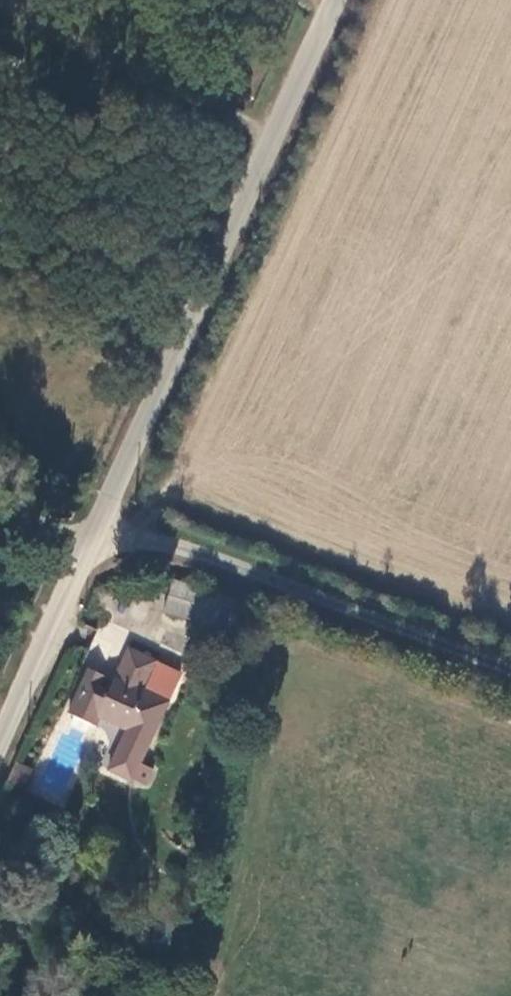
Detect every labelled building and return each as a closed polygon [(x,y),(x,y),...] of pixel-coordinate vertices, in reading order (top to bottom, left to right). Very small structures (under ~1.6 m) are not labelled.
[(218,611),(235,617),(239,603),(173,582),(163,613),(213,628),(218,611)] [(154,772),(142,766),(183,676),(158,665),(129,650),(105,702),(95,698),(103,678),(87,670),(66,715),(96,729),(100,721),(125,732),(106,775),(132,787),(134,782),(147,788),(154,772)]
